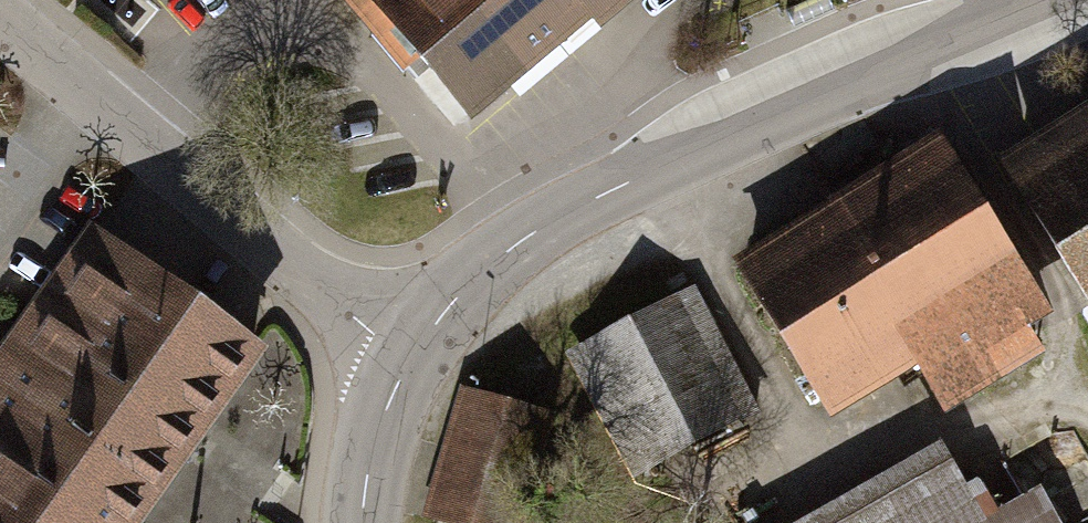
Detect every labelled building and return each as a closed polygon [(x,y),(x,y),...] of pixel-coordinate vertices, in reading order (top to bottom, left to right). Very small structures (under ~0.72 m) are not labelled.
[(372,3),(478,141),(664,0),(376,0),(372,3)] [(1012,168),(1087,291),(1087,121),(1012,168)] [(940,144),(751,260),(829,386),(920,330),(950,378),(1048,318),(940,144)] [(0,404),(0,522),(131,522),(255,350),(94,235),(13,348),(31,360),(0,404)] [(687,303),(577,363),(642,480),(752,420),(687,303)] [(539,421),(472,402),(437,522),(509,522),(539,421)] [(851,522),(978,522),(955,474),(851,522)] [(249,506),(206,481),(182,522),(239,522),(249,506)] [(1057,511),(1032,522),(1063,522),(1057,511)]
